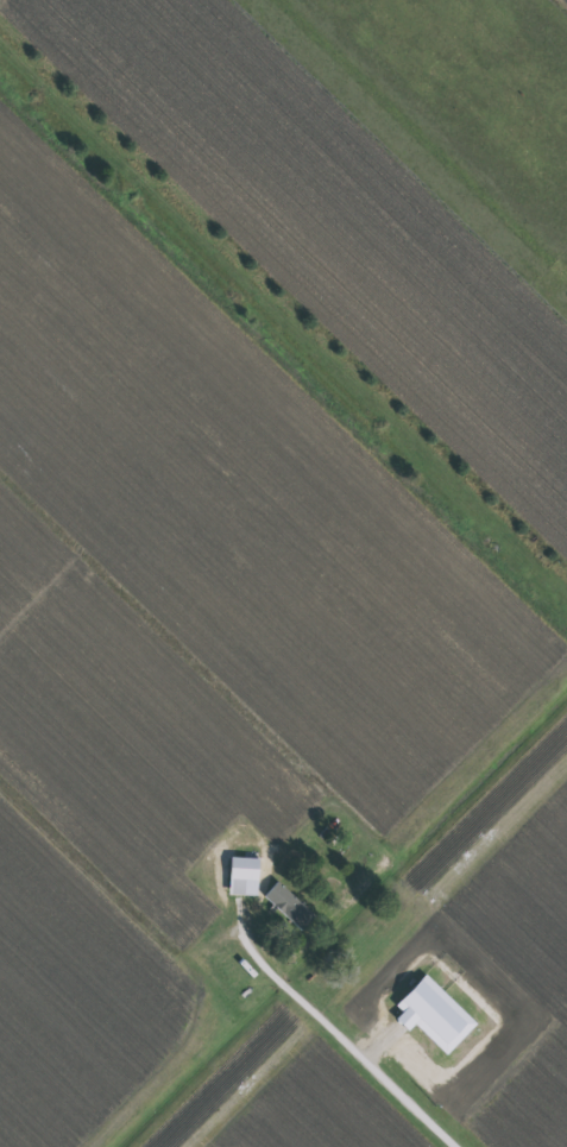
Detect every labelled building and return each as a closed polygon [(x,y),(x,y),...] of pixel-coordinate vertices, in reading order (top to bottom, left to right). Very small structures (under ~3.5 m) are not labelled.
[(230,894),(258,895),(259,857),(231,856),(230,894)] [(301,930),(315,914),(277,880),(263,895),(301,930)]
